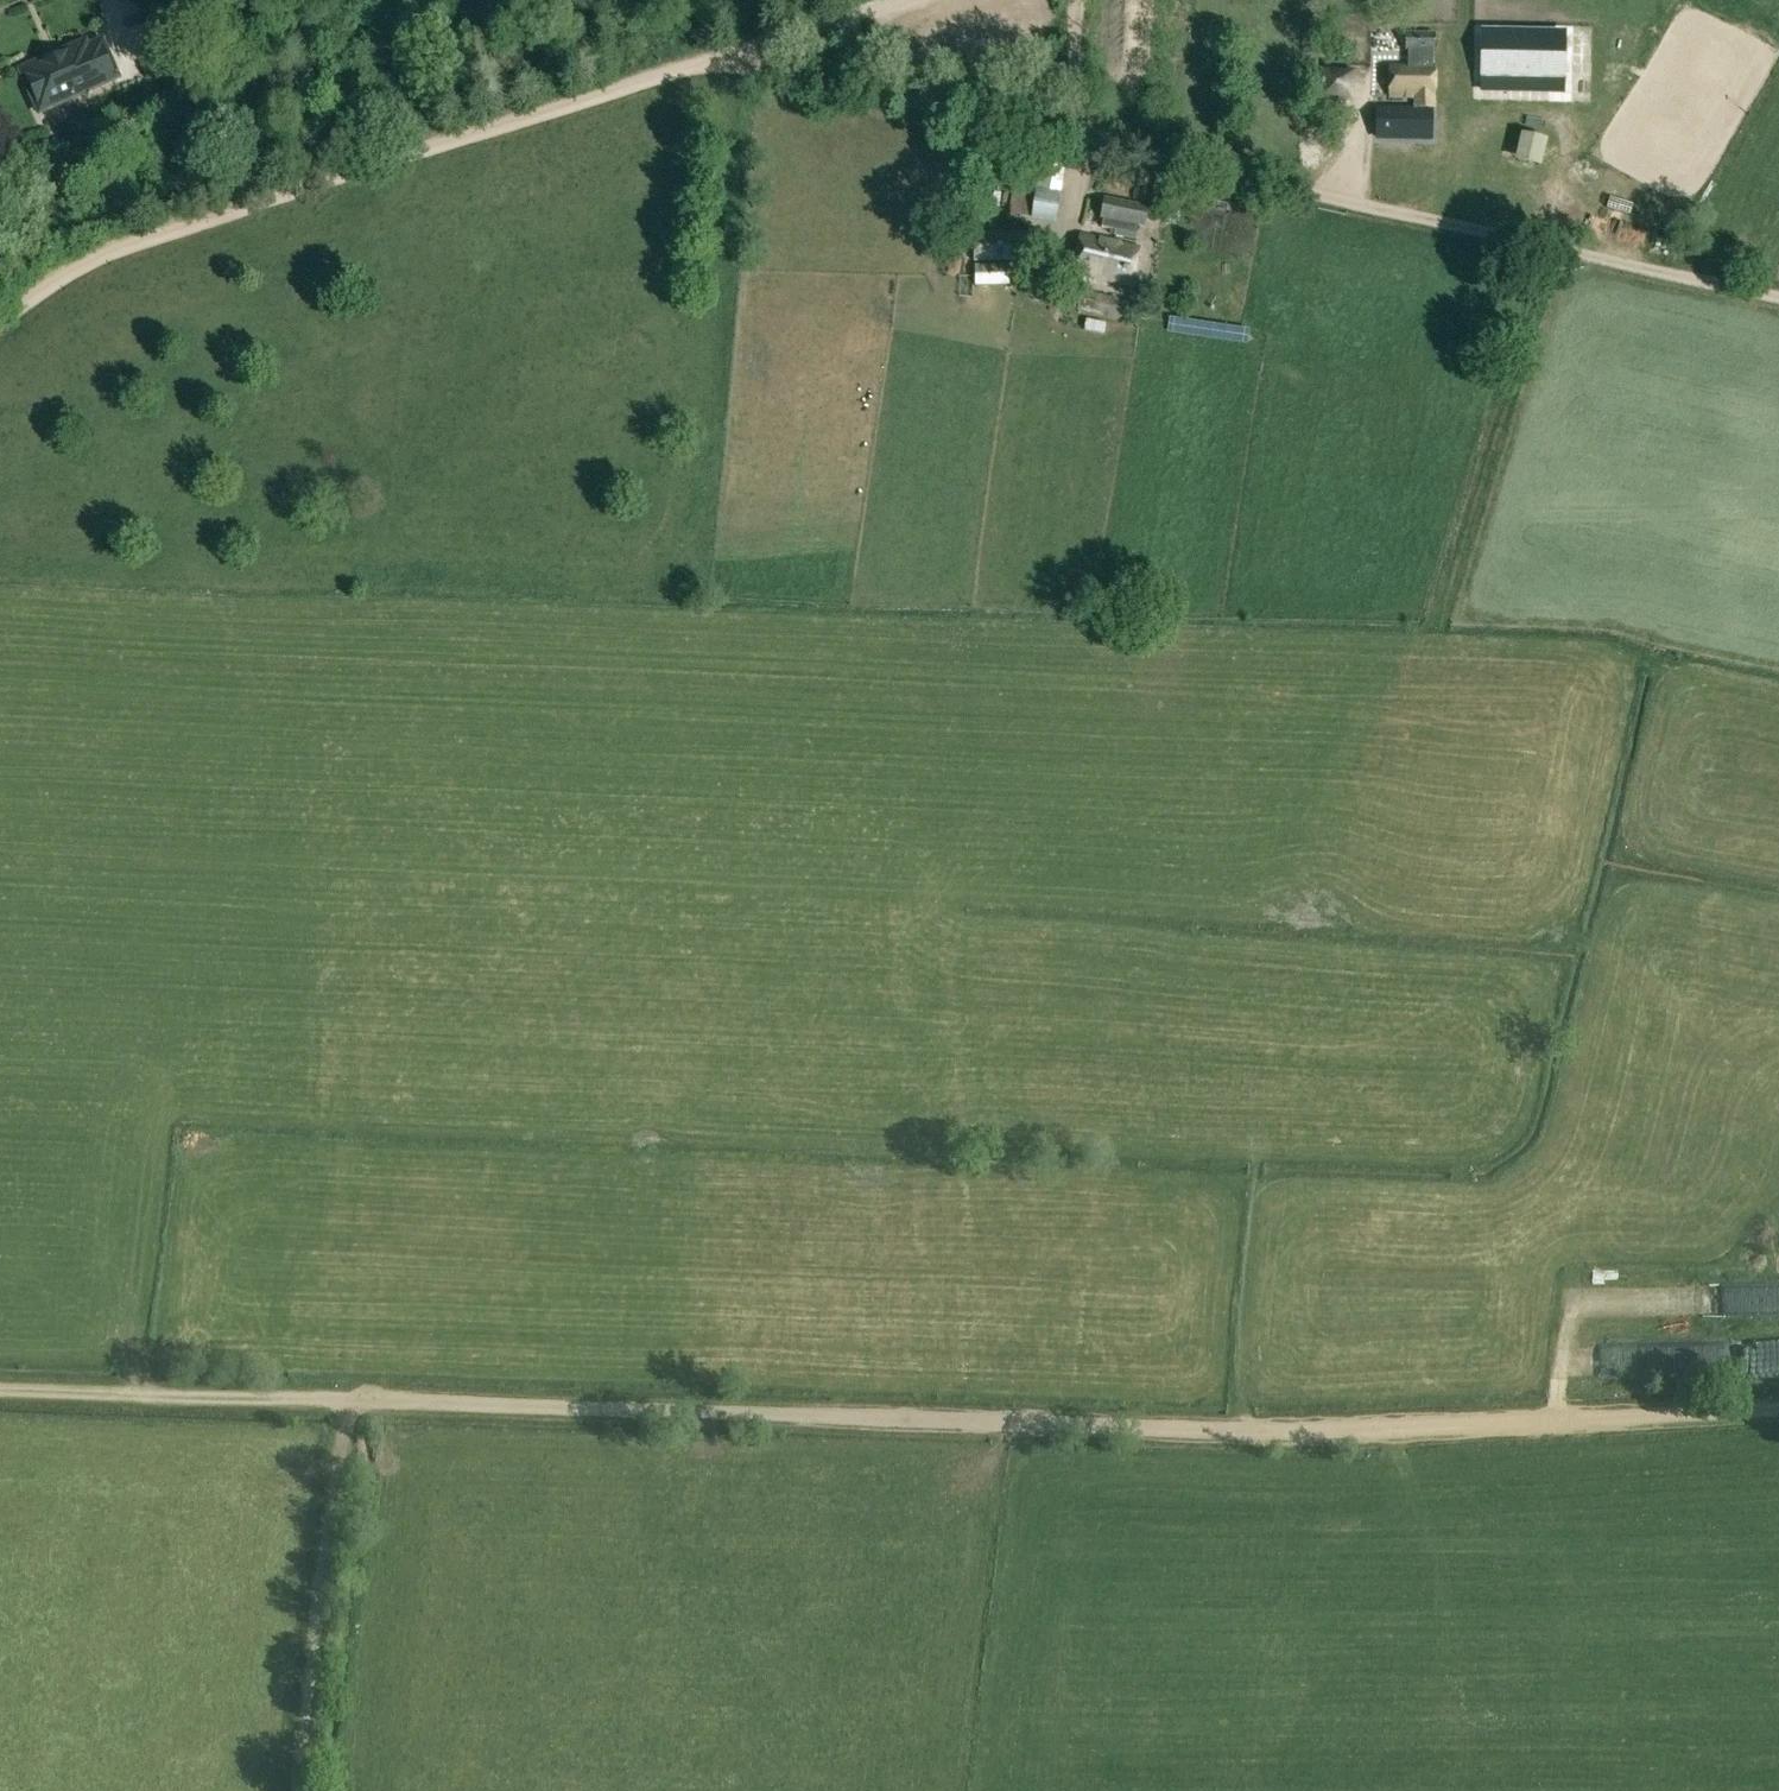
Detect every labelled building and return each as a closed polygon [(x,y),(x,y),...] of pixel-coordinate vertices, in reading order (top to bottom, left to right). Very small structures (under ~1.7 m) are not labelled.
[(1415,98),(1415,108),(1434,108),(1434,99),(1434,70),(1433,70),(1434,52),(1436,52),(1436,33),(1405,33),(1405,52),(1408,52),(1408,69),(1389,69),(1389,98),(1415,98)] [(1562,93),(1563,37),(1485,35),(1484,90),(1562,93)] [(90,43),(87,38),(17,69),(39,118),(123,80),(104,37),(90,43)] [(1379,112),(1378,139),(1413,140),(1414,113),(1379,112)] [(1534,159),(1542,130),(1517,124),(1510,152),(1534,159)] [(1066,163),(1033,157),(1028,190),(1037,191),(1032,220),(1056,224),(1066,163)] [(1104,198),(1100,220),(1145,229),(1150,207),(1104,198)] [(972,263),(1038,261),(1037,231),(971,233),(972,263)] [(1080,235),(1071,273),(1131,287),(1140,250),(1080,235)] [(975,287),(1009,286),(1009,265),(974,266),(975,287)] [(1078,311),(1125,322),(1129,302),(1082,291),(1078,311)] [(1236,337),(1238,321),(1173,315),(1172,330),(1236,337)] [(1080,331),(1102,331),(1103,317),(1080,317),(1080,331)]
